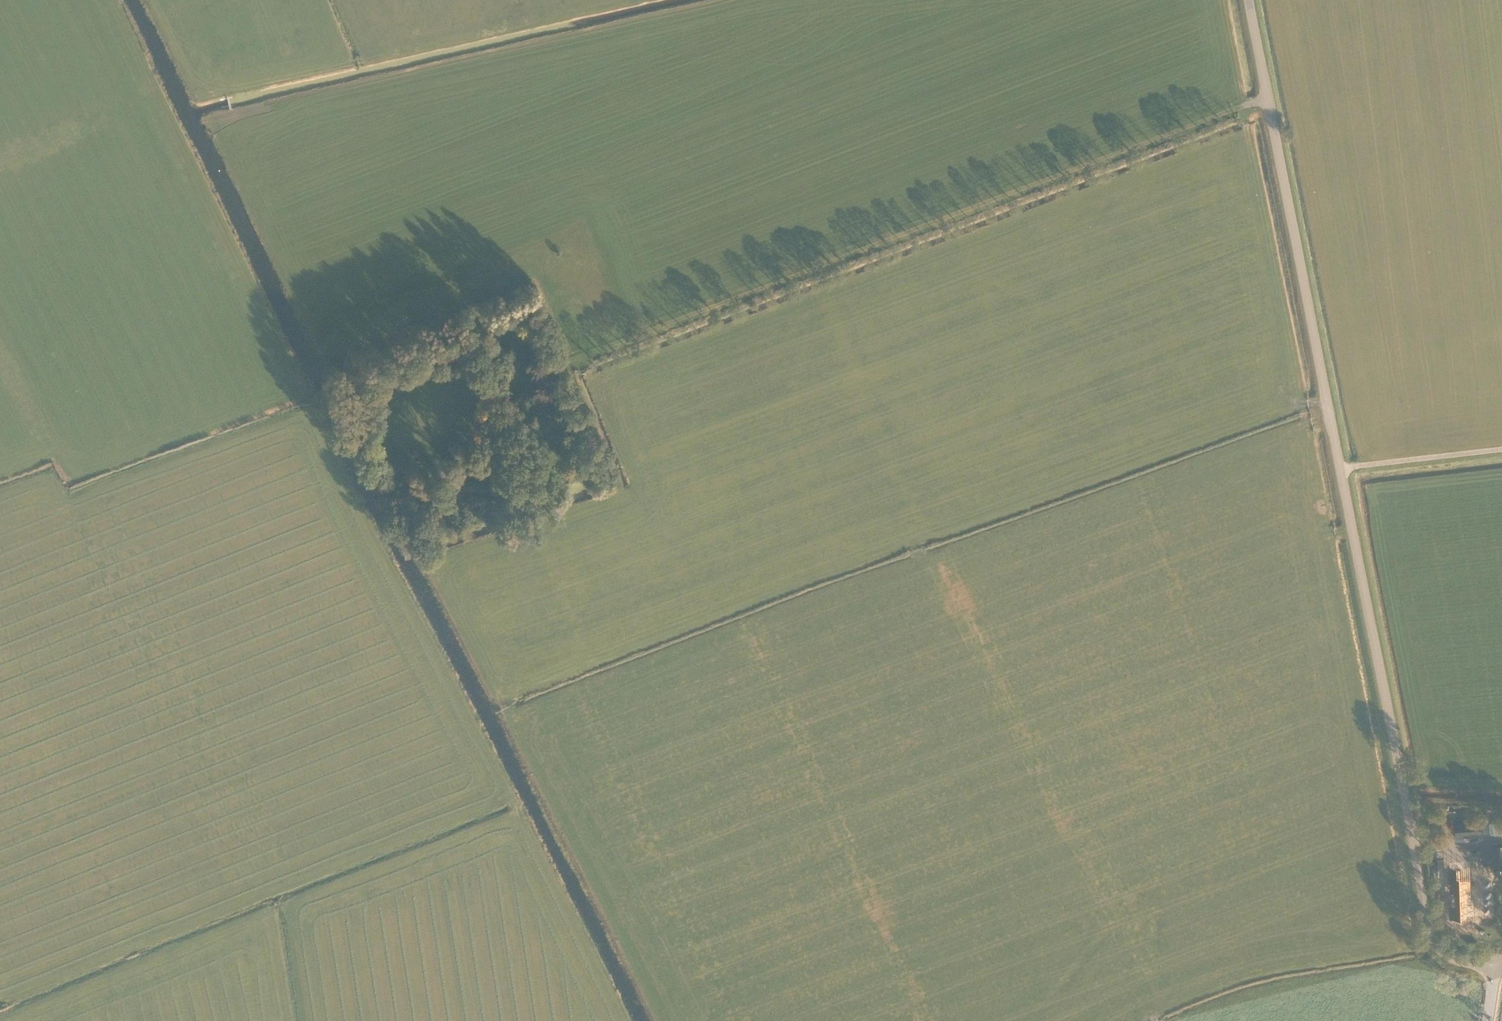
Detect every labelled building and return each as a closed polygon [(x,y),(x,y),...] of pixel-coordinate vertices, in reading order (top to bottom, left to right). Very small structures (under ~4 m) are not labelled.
[(1482,818),(1454,818),(1454,837),(1482,837),(1482,818)] [(1492,845),(1493,865),(1501,865),(1501,844),(1492,845)] [(1450,903),(1451,918),(1474,917),(1474,900),(1472,900),(1470,869),(1466,869),(1466,866),(1449,867),(1450,893),(1453,892),(1454,902),(1450,903)]
